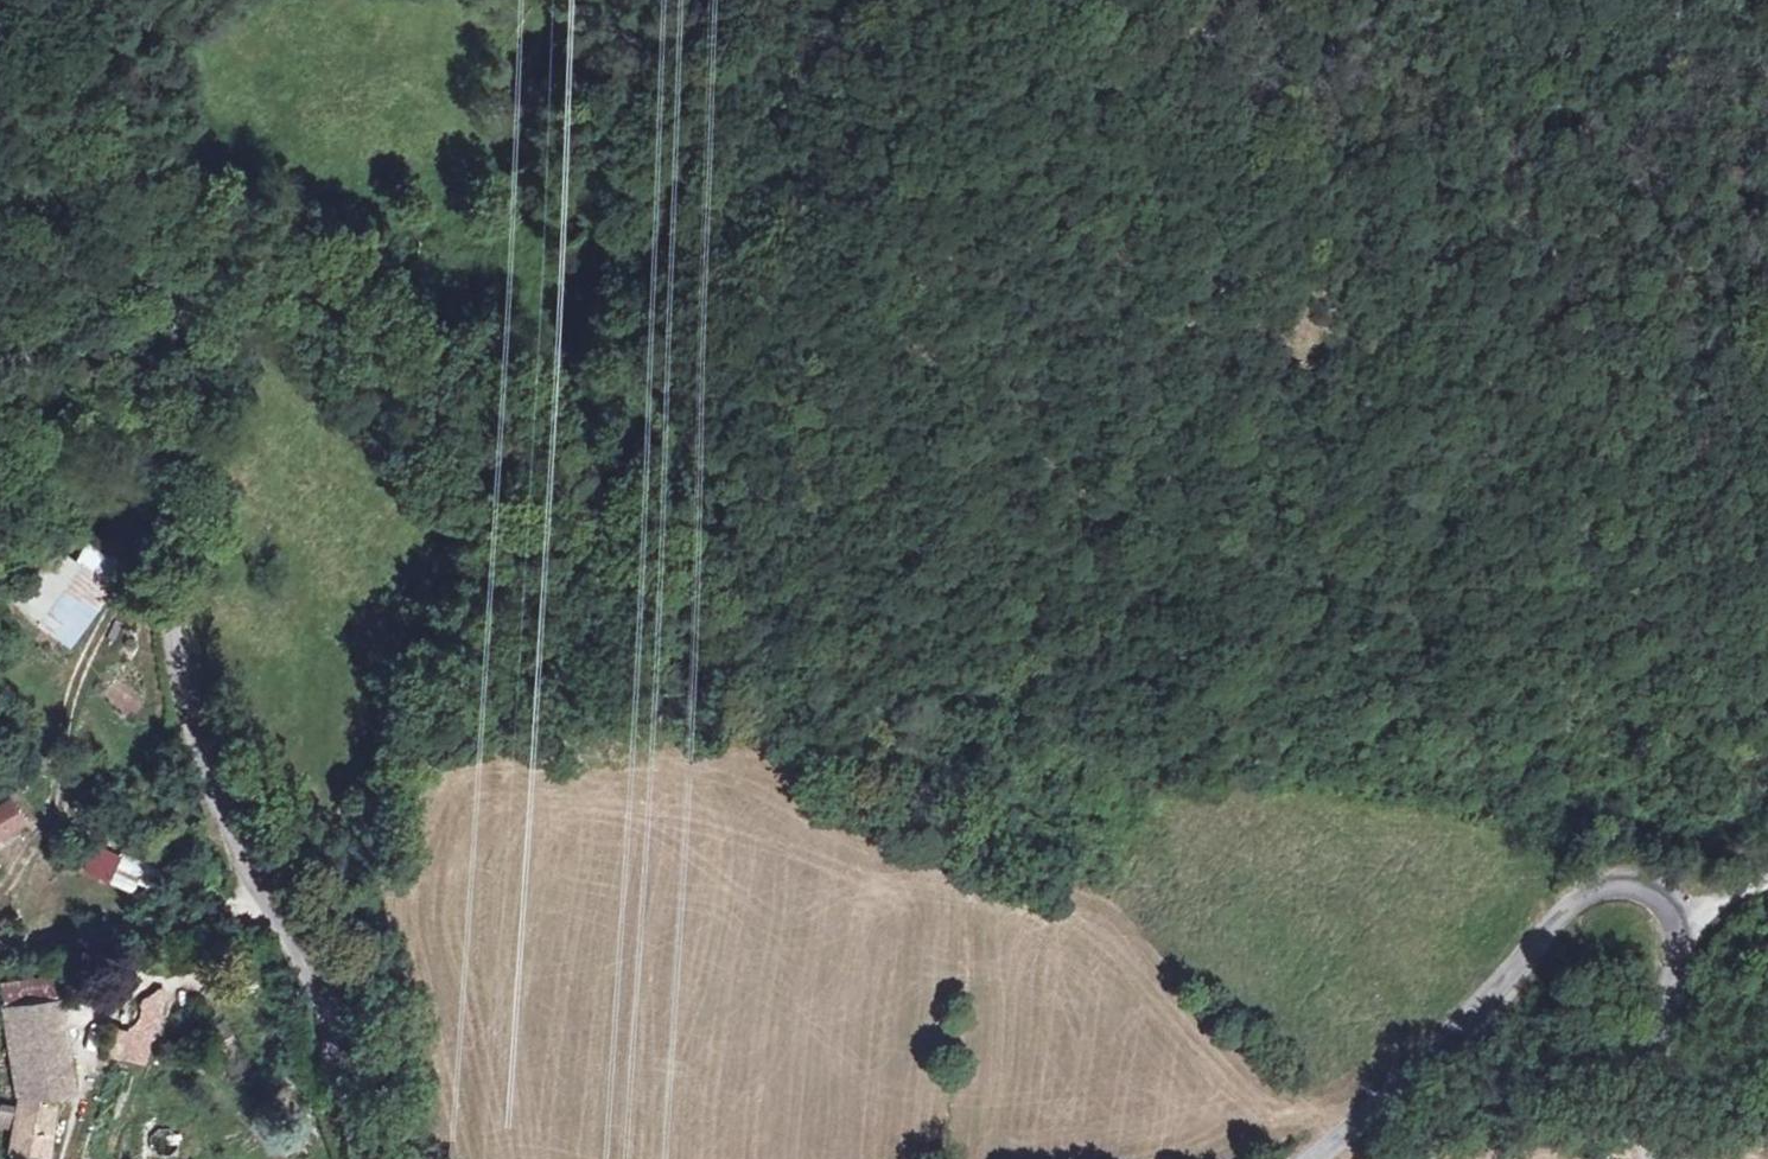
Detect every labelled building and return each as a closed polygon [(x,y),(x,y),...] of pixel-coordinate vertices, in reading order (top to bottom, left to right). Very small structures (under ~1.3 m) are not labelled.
[(133,573),(102,552),(66,605),(98,626),(133,573)] [(24,820),(14,800),(0,807),(0,833),(24,820)] [(120,851),(117,855),(95,844),(83,867),(128,890),(133,880),(142,863),(120,851)] [(153,868),(142,863),(133,880),(144,885),(153,868)] [(3,1016),(56,1007),(52,986),(0,991),(0,996),(3,1016)] [(3,1016),(19,1101),(17,1114),(3,1112),(0,1130),(14,1132),(11,1158),(47,1158),(53,1102),(71,1091),(56,1007),(3,1016)] [(151,1030),(133,1023),(123,1046),(141,1054),(151,1030)]
